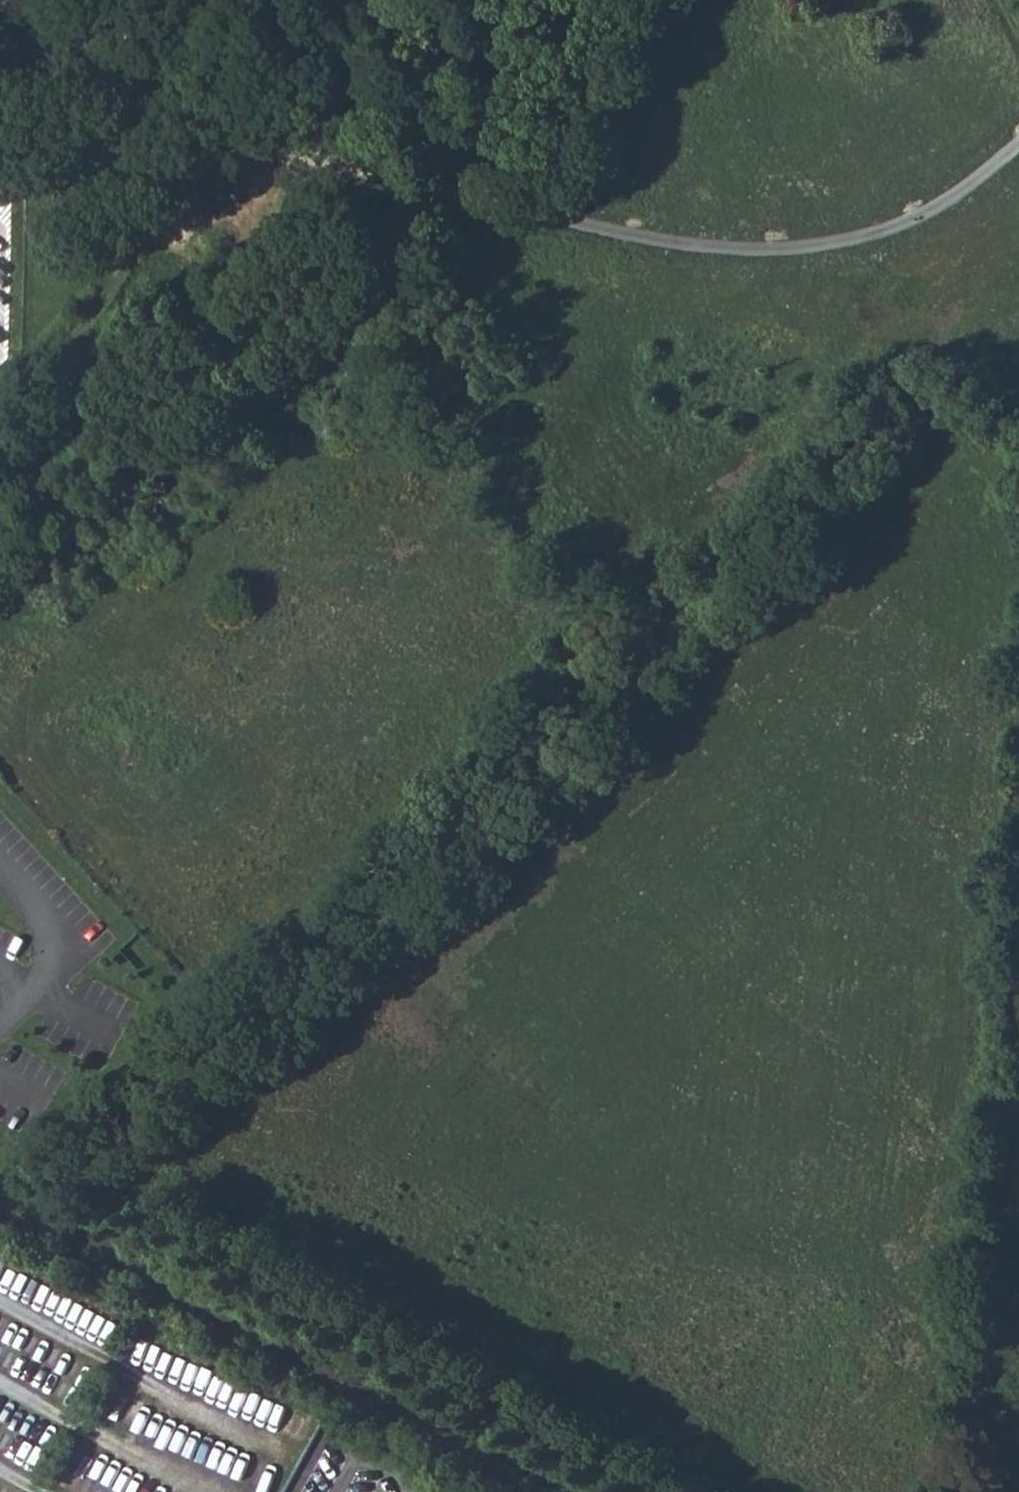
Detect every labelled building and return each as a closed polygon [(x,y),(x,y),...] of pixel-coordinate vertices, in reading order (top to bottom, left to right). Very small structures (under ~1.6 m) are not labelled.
[(7,355),(11,267),(0,267),(0,354),(7,355)]
